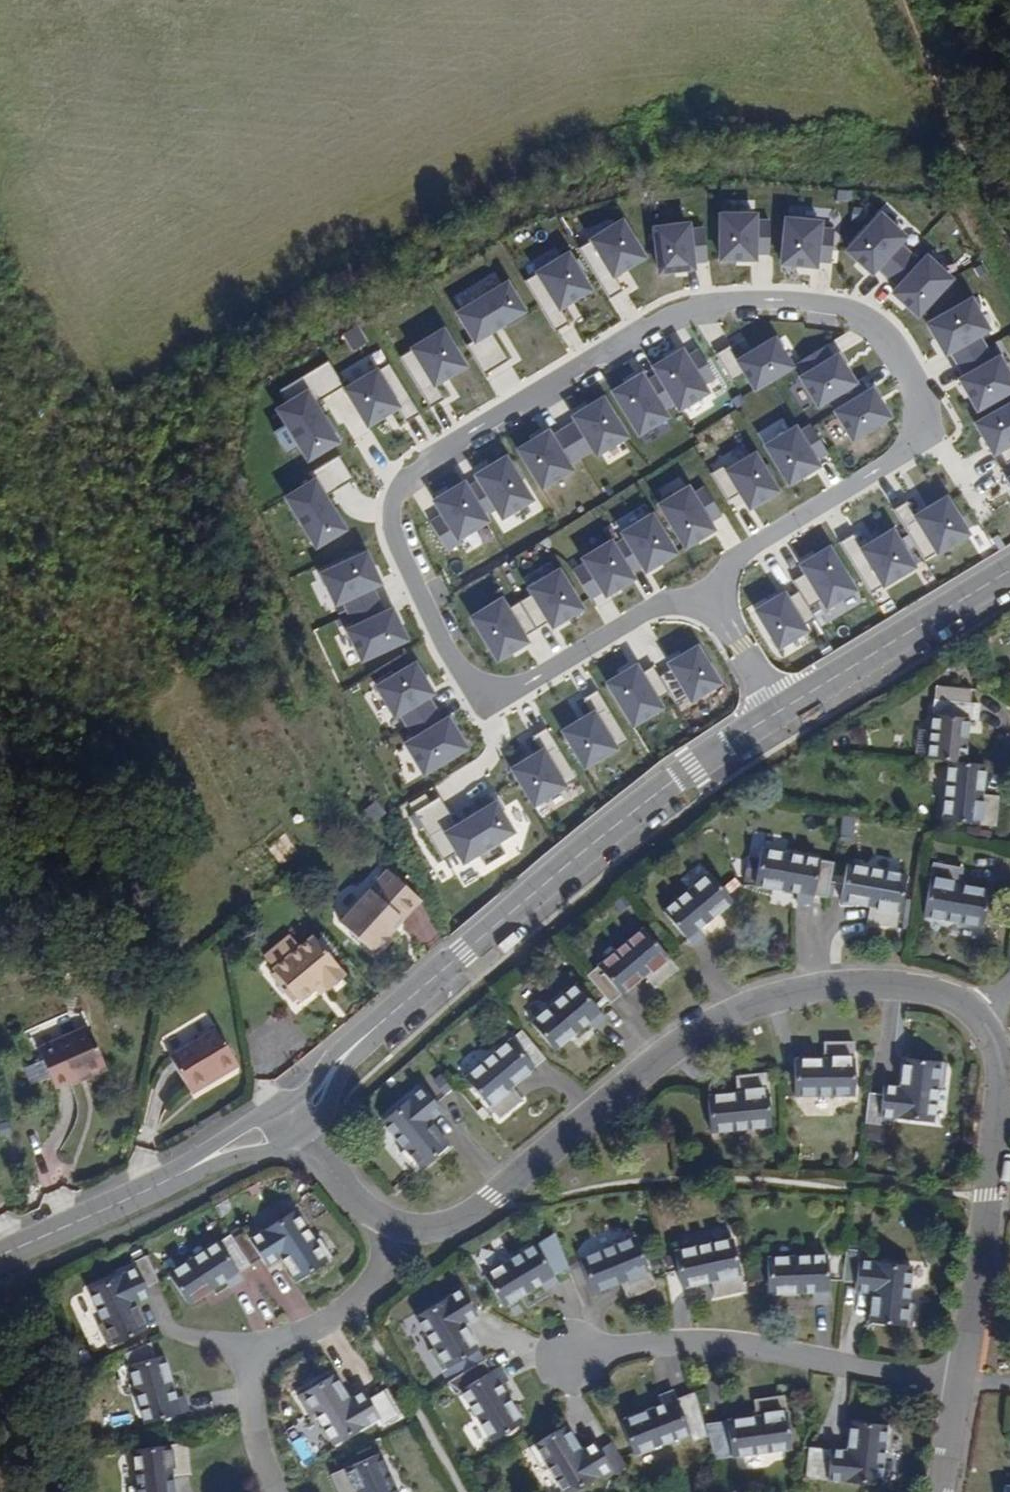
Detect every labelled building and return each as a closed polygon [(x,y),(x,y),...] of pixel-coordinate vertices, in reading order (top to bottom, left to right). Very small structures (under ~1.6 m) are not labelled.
[(762,213),(722,212),(720,262),(761,263),(762,213)] [(912,238),(884,212),(847,251),(875,277),(912,238)] [(826,221),(787,216),(781,267),(820,271),(826,221)] [(650,257),(626,218),(592,239),(616,278),(650,257)] [(694,220),(654,225),(660,277),(700,272),(694,220)] [(598,292),(572,250),(536,273),(562,314),(598,292)] [(959,280),(931,253),(894,292),(921,319),(959,280)] [(531,313),(513,281),(457,313),(475,345),(531,313)] [(996,330),(975,297),(929,323),(948,359),(996,330)] [(472,369),(448,328),(412,348),(436,389),(472,369)] [(798,367),(779,335),(738,359),(758,392),(798,367)] [(715,391),(686,345),(653,366),(682,412),(715,391)] [(729,346),(717,354),(732,379),(745,371),(729,346)] [(861,383),(843,352),(801,377),(820,408),(861,383)] [(970,377),(985,408),(1009,396),(1009,371),(1004,360),(970,377)] [(404,408),(379,368),(345,388),(370,429),(404,408)] [(675,418),(647,372),(614,392),(642,438),(675,418)] [(344,443),(310,389),(277,409),(311,463),(344,443)] [(877,390),(842,408),(859,441),(894,423),(877,390)] [(633,439),(607,396),(573,417),(599,459),(633,439)] [(983,421),(1000,452),(1009,447),(1009,406),(983,421)] [(799,427),(773,442),(795,481),(821,467),(799,427)] [(578,471),(552,429),(519,450),(545,492),(578,471)] [(537,500),(508,454),(475,475),(504,521),(537,500)] [(759,455),(732,469),(753,509),(780,495),(759,455)] [(349,531),(318,478),(285,497),(316,550),(349,531)] [(492,521),(468,480),(434,500),(458,541),(492,521)] [(691,490),(666,504),(690,546),(715,531),(691,490)] [(947,497),(921,512),(944,550),(970,535),(947,497)] [(908,502),(896,508),(923,558),(934,552),(908,502)] [(656,520),(630,534),(649,569),(675,555),(656,520)] [(895,526),(867,542),(891,586),(920,570),(895,526)] [(640,580),(615,539),(583,558),(608,600),(640,580)] [(831,548),(804,563),(830,609),(857,593),(831,548)] [(385,584),(369,551),(320,574),(336,608),(385,584)] [(589,609),(564,568),(531,588),(556,629),(589,609)] [(779,580),(752,596),(782,648),(809,632),(779,580)] [(533,644),(504,597),(472,617),(501,664),(533,644)] [(413,642),(397,606),(348,628),(364,663),(413,642)] [(726,686),(701,644),(669,664),(694,705),(726,686)] [(439,696),(419,662),(377,686),(397,720),(439,696)] [(669,710),(640,663),(607,684),(636,730),(669,710)] [(920,760),(944,761),(957,763),(961,723),(969,725),(971,708),(957,707),(959,692),(929,688),(920,760)] [(621,750),(598,710),(564,730),(588,770),(621,750)] [(472,752),(452,717),(405,744),(425,779),(472,752)] [(570,788),(546,749),(513,769),(537,808),(570,788)] [(977,796),(979,765),(957,763),(944,761),(938,824),(991,828),(993,799),(977,796)] [(372,824),(386,815),(377,801),(363,810),(372,824)] [(518,832),(499,801),(446,833),(466,865),(518,832)] [(829,863),(759,857),(755,894),(797,897),(796,904),(813,906),(813,898),(826,899),(829,863)] [(845,863),(839,898),(868,903),(866,919),(897,925),(905,872),(845,863)] [(980,929),(987,893),(958,888),(960,872),(932,867),(921,918),(980,929)] [(704,932),(698,924),(728,894),(703,869),(661,910),(692,943),(704,932)] [(432,906),(403,872),(348,918),(378,952),(402,932),(399,929),(408,921),(411,924),(432,906)] [(586,971),(609,998),(643,972),(653,986),(676,968),(645,927),(586,971)] [(256,957),(265,969),(291,950),(283,937),(256,957)] [(319,994),(337,981),(306,939),(291,950),(265,969),(263,970),(288,1005),(305,993),(313,987),(319,994)] [(604,1013),(575,980),(529,1017),(552,1044),(585,1017),(591,1023),(604,1013)] [(270,1025),(319,994),(313,987),(305,993),(270,1025)] [(57,1082),(92,1066),(79,1025),(29,1048),(44,1088),(57,1082)] [(543,1056),(519,1027),(463,1073),(498,1116),(521,1097),(509,1083),(543,1056)] [(198,1078),(214,1069),(194,1034),(152,1061),(171,1090),(196,1075),(198,1078)] [(851,1039),(823,1040),(823,1057),(792,1058),(792,1067),(781,1067),(781,1095),(852,1093),(851,1039)] [(944,1058),(901,1054),(898,1082),(881,1081),(880,1090),(868,1089),(864,1120),(876,1120),(878,1112),(929,1117),(935,1080),(941,1081),(944,1058)] [(58,1086),(93,1069),(92,1066),(57,1082),(58,1086)] [(765,1073),(733,1077),(734,1094),(706,1096),(708,1133),(770,1127),(765,1073)] [(173,1094),(198,1078),(196,1075),(171,1090),(173,1094)] [(412,1165),(445,1140),(427,1117),(440,1107),(420,1083),(378,1115),(402,1145),(398,1148),(412,1165)] [(246,1240),(235,1246),(248,1269),(258,1262),(261,1265),(277,1256),(293,1282),(327,1260),(316,1241),(311,1244),(291,1212),(246,1240)] [(235,1246),(246,1240),(240,1230),(229,1237),(235,1246)] [(248,1269),(235,1246),(229,1237),(213,1246),(167,1277),(186,1307),(221,1285),(225,1291),(239,1281),(235,1276),(248,1269)] [(554,1286),(550,1279),(564,1271),(551,1239),(534,1249),(532,1246),(480,1276),(497,1307),(534,1286),(538,1294),(554,1286)] [(651,1290),(630,1239),(575,1262),(589,1297),(617,1285),(623,1301),(651,1290)] [(745,1291),(732,1239),(673,1252),(682,1287),(710,1282),(715,1298),(745,1291)] [(764,1256),(768,1296),(812,1294),(812,1301),(828,1300),(823,1253),(764,1256)] [(913,1305),(907,1304),(910,1267),(855,1262),(856,1254),(845,1253),(842,1283),(854,1284),(852,1293),(870,1295),(868,1323),(910,1328),(913,1305)] [(105,1349),(145,1332),(134,1304),(151,1298),(147,1289),(157,1285),(146,1258),(135,1263),(138,1269),(87,1292),(102,1325),(95,1327),(105,1349)] [(459,1288),(413,1314),(430,1347),(425,1349),(437,1370),(472,1350),(458,1321),(473,1313),(459,1288)] [(182,1395),(174,1397),(162,1357),(157,1358),(152,1343),(151,1343),(123,1355),(144,1424),(187,1411),(182,1395)] [(448,1392),(456,1388),(487,1439),(517,1422),(496,1382),(502,1379),(494,1365),(486,1370),(479,1360),(443,1381),(448,1392)] [(312,1416),(331,1447),(376,1421),(360,1394),(344,1403),(329,1378),(293,1399),(305,1420),(312,1416)] [(700,1428),(699,1426),(691,1393),(673,1399),(670,1392),(655,1396),(657,1404),(616,1419),(628,1452),(700,1428)] [(699,1426),(700,1428),(707,1458),(786,1445),(777,1395),(747,1399),(750,1417),(699,1426)] [(847,1419),(843,1450),(797,1447),(795,1476),(875,1482),(878,1444),(885,1445),(887,1422),(847,1419)] [(577,1452),(561,1426),(523,1448),(535,1470),(540,1467),(555,1491),(569,1491),(606,1470),(608,1474),(619,1467),(606,1443),(594,1449),(591,1443),(577,1452)] [(167,1478),(184,1475),(180,1444),(128,1452),(133,1491),(126,1491),(168,1491),(167,1478)] [(378,1456),(330,1477),(337,1491),(395,1491),(378,1456)]
